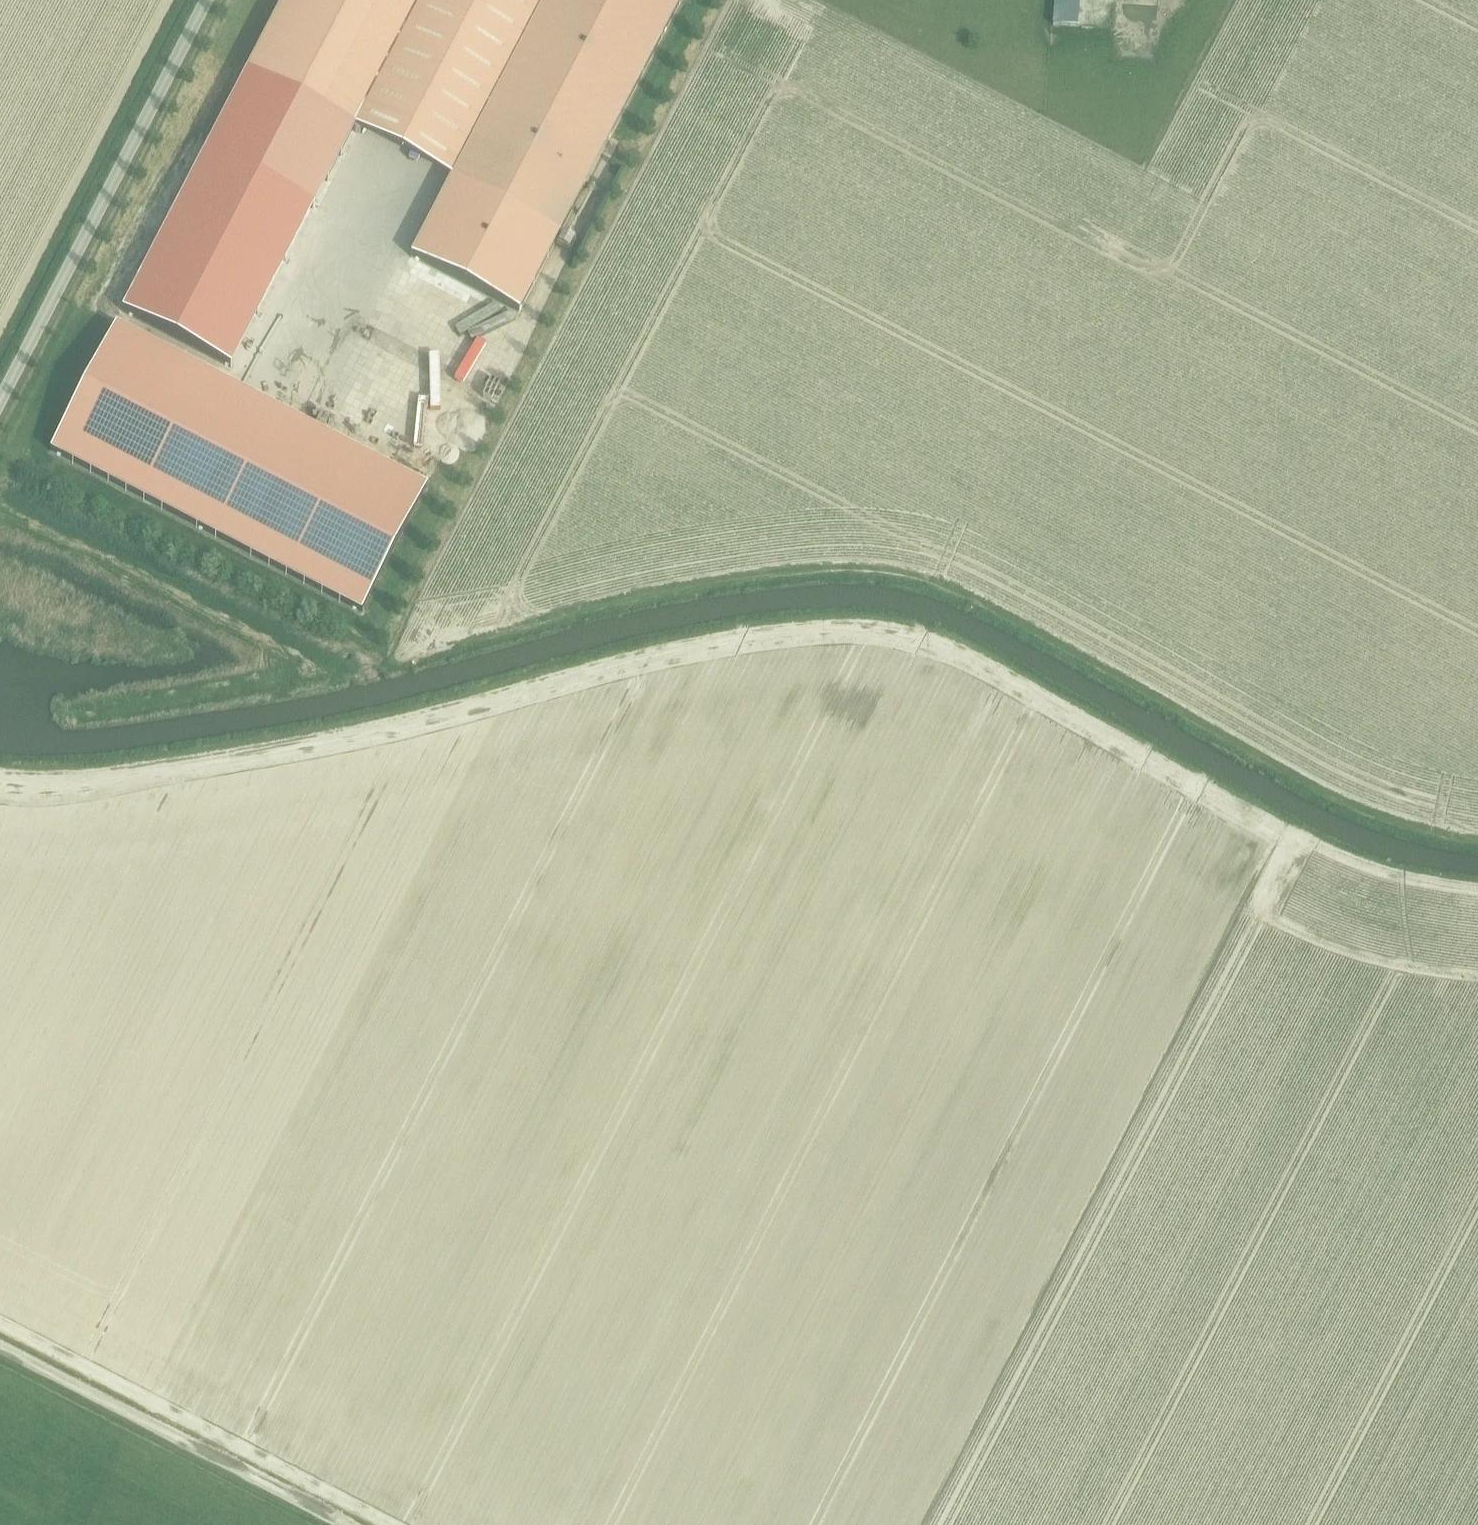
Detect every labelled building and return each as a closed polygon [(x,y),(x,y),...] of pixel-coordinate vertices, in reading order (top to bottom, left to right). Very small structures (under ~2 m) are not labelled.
[(212,156),(314,208),(354,129),(452,179),(545,0),(292,0),(252,77),(212,156)] [(411,258),(518,314),(610,138),(682,0),(545,0),(452,179),(411,258)] [(1077,27),(1079,0),(1055,0),(1053,26),(1077,27)] [(117,325),(51,451),(363,614),(429,488),(117,325)]
